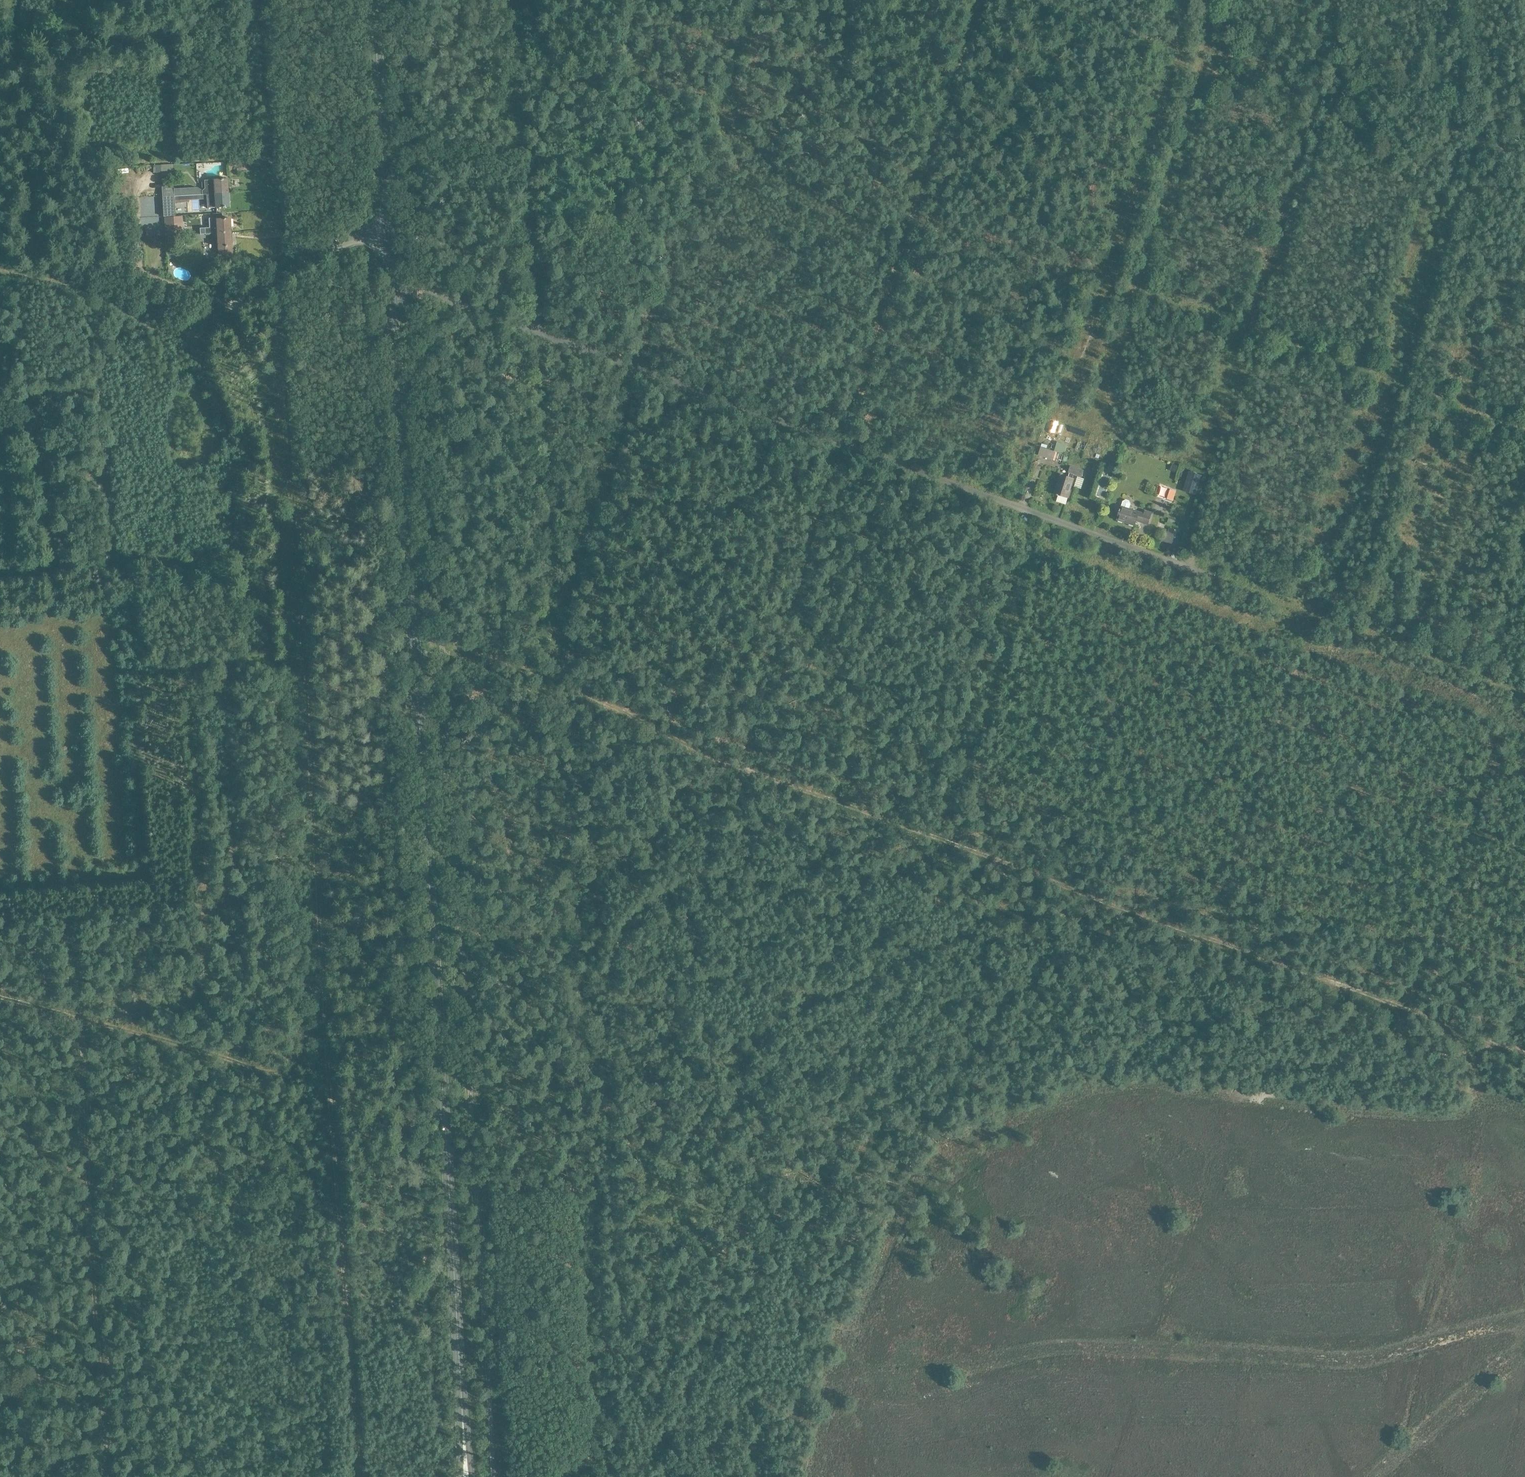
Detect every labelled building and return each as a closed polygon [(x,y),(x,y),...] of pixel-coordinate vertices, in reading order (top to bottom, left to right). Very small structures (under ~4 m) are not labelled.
[(164,180),(173,176),(170,168),(160,172),(164,180)] [(197,188),(174,189),(174,197),(203,195),(207,195),(229,193),(228,179),(204,180),(205,189),(202,191),(197,188)] [(173,185),(162,186),(163,198),(174,197),(174,189),(173,185)] [(230,208),(229,193),(207,195),(207,202),(207,209),(230,208)] [(204,199),(203,195),(174,197),(163,198),(163,209),(175,208),(175,204),(189,203),(189,201),(204,199)] [(166,236),(166,237),(184,236),(182,217),(165,218),(166,236)] [(210,228),(205,228),(205,234),(212,234),(231,233),(230,218),(217,219),(216,218),(209,218),(210,228)] [(232,247),(231,233),(212,234),(213,240),(217,240),(218,256),(233,255),(232,247)] [(184,241),(184,236),(166,237),(167,251),(177,250),(176,241),(184,241)] [(1054,452),(1041,448),(1039,455),(1049,458),(1048,460),(1063,464),(1064,461),(1067,462),(1068,458),(1064,457),(1065,455),(1064,455),(1067,446),(1057,442),(1054,452)] [(1069,473),(1068,478),(1060,475),(1054,494),(1068,498),(1074,480),(1072,479),(1074,475),(1082,477),(1084,471),(1070,466),(1068,473),(1069,473)] [(1196,495),(1202,476),(1189,472),(1184,491),(1196,495)] [(1152,486),(1154,480),(1143,478),(1142,484),(1152,486)] [(1143,513),(1139,512),(1129,509),(1131,504),(1130,501),(1126,500),(1123,502),(1122,506),(1117,520),(1135,526),(1136,522),(1148,526),(1152,513),(1144,510),(1143,513)] [(1167,538),(1170,528),(1158,525),(1155,535),(1167,538)]
